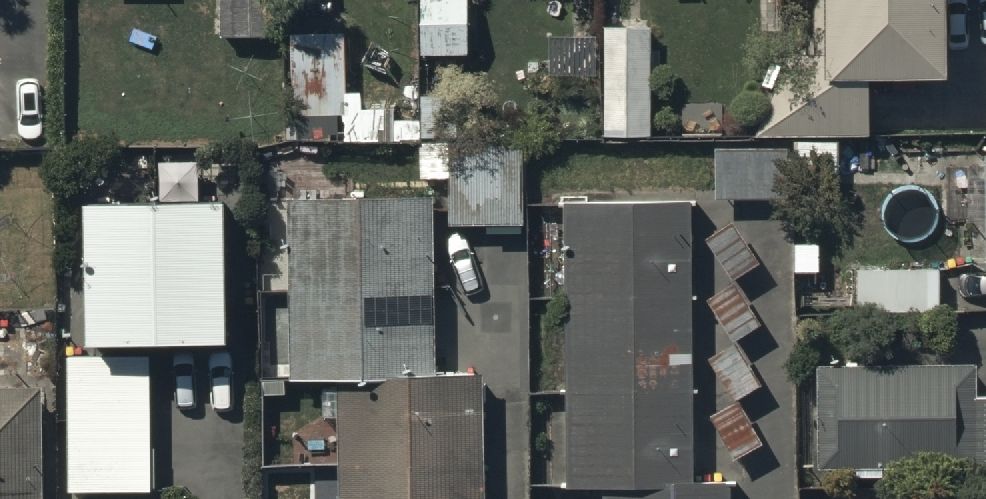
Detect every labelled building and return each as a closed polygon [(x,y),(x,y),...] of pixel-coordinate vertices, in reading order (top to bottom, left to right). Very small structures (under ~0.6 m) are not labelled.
[(225,44),(283,44),(283,0),(224,0),(225,44)] [(423,59),(424,59),(424,71),(437,71),(437,58),(471,58),(471,0),(423,0),(423,59)] [(867,89),(942,88),(941,0),(821,0),(821,74),(761,74),(761,142),(867,142),(867,89)] [(650,139),(649,30),(600,31),(601,139),(650,139)] [(292,144),(420,144),(420,123),(398,123),(398,112),(365,112),(365,96),(345,96),(345,36),(292,36),(292,144)] [(450,144),(450,231),(521,231),(521,144),(450,144)] [(710,152),(710,205),(787,205),(787,152),(710,152)] [(489,383),(476,383),(476,374),(434,373),(435,202),(290,202),(290,389),(339,389),(339,498),(488,498),(489,383)] [(682,203),(561,204),(562,493),(597,493),(597,498),(727,498),(727,491),(683,491),(682,203)] [(152,496),(151,355),(230,355),(229,217),(89,218),(90,356),(67,356),(68,496),(152,496)] [(938,273),(856,272),(856,316),(938,317),(938,273)] [(971,401),(971,369),(815,370),(815,472),(852,472),(852,485),(884,485),(884,472),(970,471),(970,493),(985,493),(985,401),(971,401)] [(48,392),(0,392),(0,498),(48,498),(48,392)]
